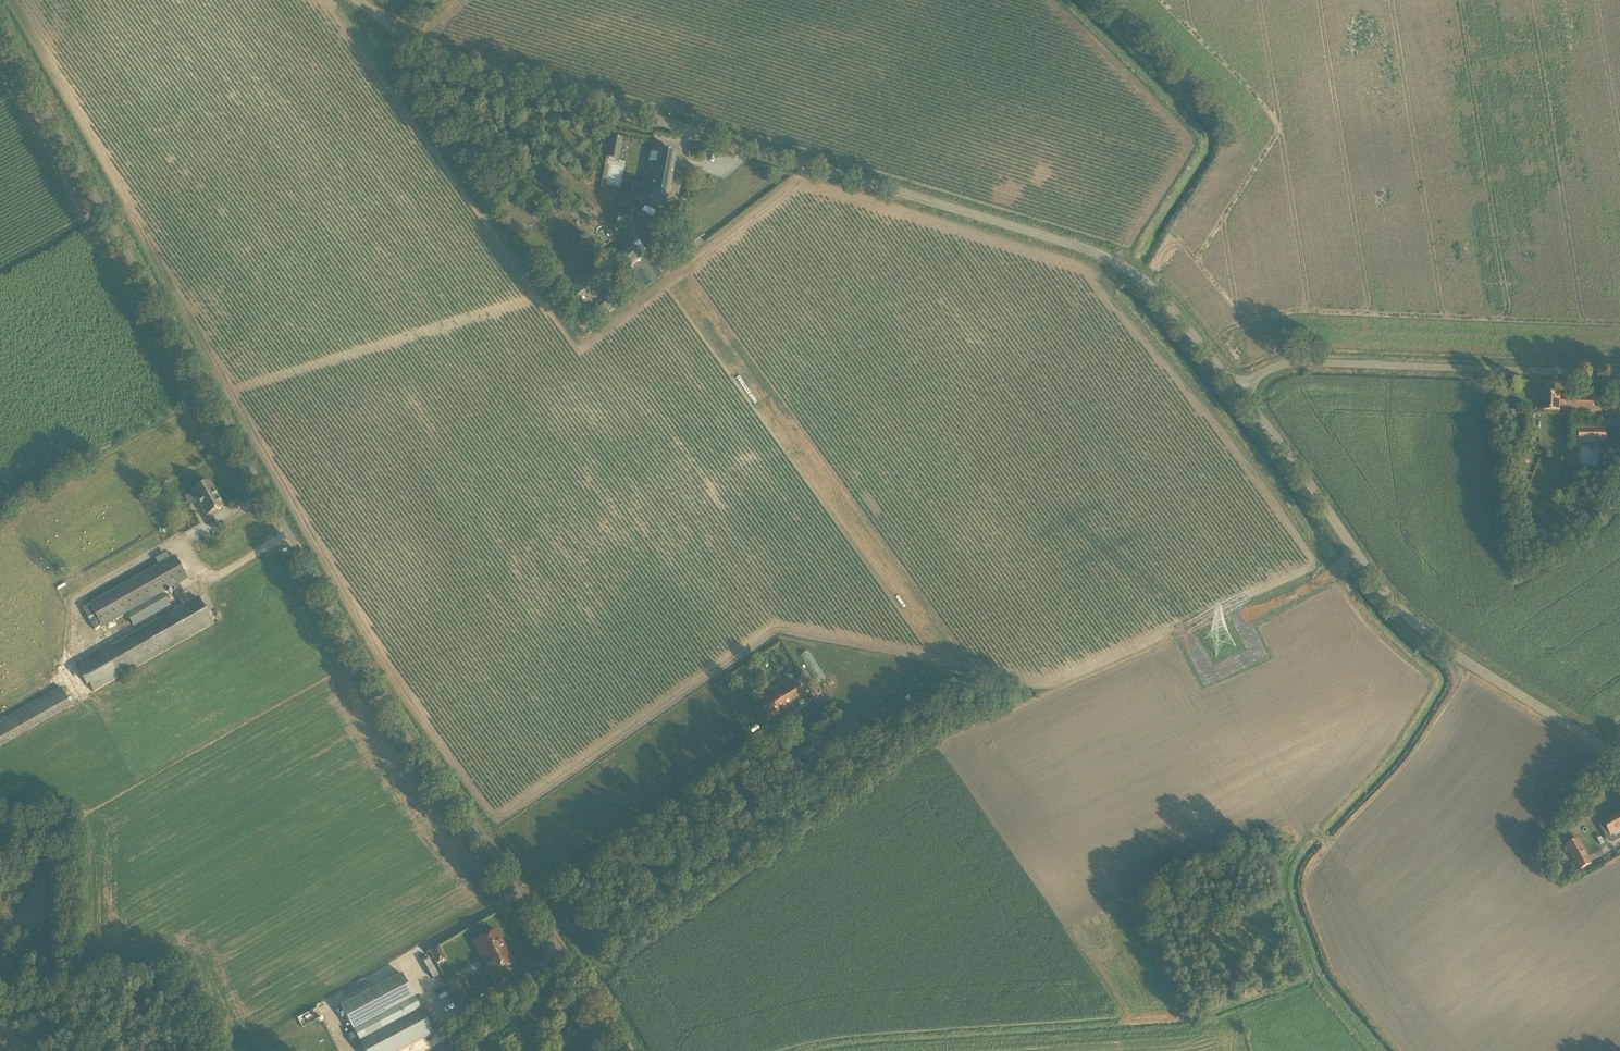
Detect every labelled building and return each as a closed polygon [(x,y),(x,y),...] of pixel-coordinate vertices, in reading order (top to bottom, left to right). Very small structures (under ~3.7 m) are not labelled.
[(611,137),(607,158),(619,160),(623,139),(611,137)] [(649,162),(647,169),(641,197),(651,199),(652,196),(667,200),(676,154),(660,151),(660,152),(651,151),(649,162)] [(631,182),(630,190),(638,191),(639,183),(631,182)] [(549,213),(545,216),(550,221),(554,218),(549,213)] [(631,227),(631,214),(617,213),(617,227),(631,227)] [(642,257),(633,246),(632,245),(618,257),(628,269),(642,257)] [(583,278),(569,287),(578,301),(592,292),(583,278)] [(1559,409),(1601,411),(1602,398),(1560,396),(1544,395),(1544,411),(1559,412),(1559,409)] [(1503,425),(1502,429),(1503,432),(1506,433),(1509,432),(1511,429),(1510,426),(1506,424),(1503,425)] [(1605,428),(1576,428),(1576,442),(1578,442),(1578,447),(1581,447),(1581,444),(1605,444),(1605,428)] [(224,506),(209,480),(193,490),(207,515),(224,506)] [(171,606),(164,593),(172,588),(183,606),(189,602),(179,584),(187,579),(174,556),(88,605),(102,628),(126,614),(133,627),(171,606)] [(183,606),(104,651),(79,665),(81,668),(75,672),(75,677),(83,689),(90,684),(94,692),(213,624),(198,597),(189,602),(183,606)] [(769,690),(773,696),(759,704),(769,720),(805,697),(795,682),(788,686),(785,681),(769,690)] [(849,720),(828,732),(833,741),(854,729),(849,720)] [(821,737),(814,741),(817,746),(824,742),(821,737)] [(788,747),(773,755),(777,764),(793,755),(788,747)] [(1575,807),(1570,814),(1575,817),(1580,810),(1575,807)] [(1603,821),(1611,836),(1619,831),(1619,812),(1603,821)] [(1578,840),(1567,846),(1580,870),(1591,863),(1578,840)] [(501,942),(502,942),(497,931),(478,941),(489,962),(485,964),(497,988),(510,981),(504,969),(512,964),(501,942)] [(446,959),(439,946),(430,951),(437,964),(446,959)] [(429,959),(423,962),(433,979),(439,976),(429,959)] [(341,1007),(353,1030),(360,1042),(413,1014),(407,1002),(415,998),(402,974),(341,1007)] [(459,1009),(474,1001),(461,977),(446,984),(459,1009)] [(360,1042),(364,1050),(401,1050),(434,1034),(421,1009),(413,1014),(360,1042)]
